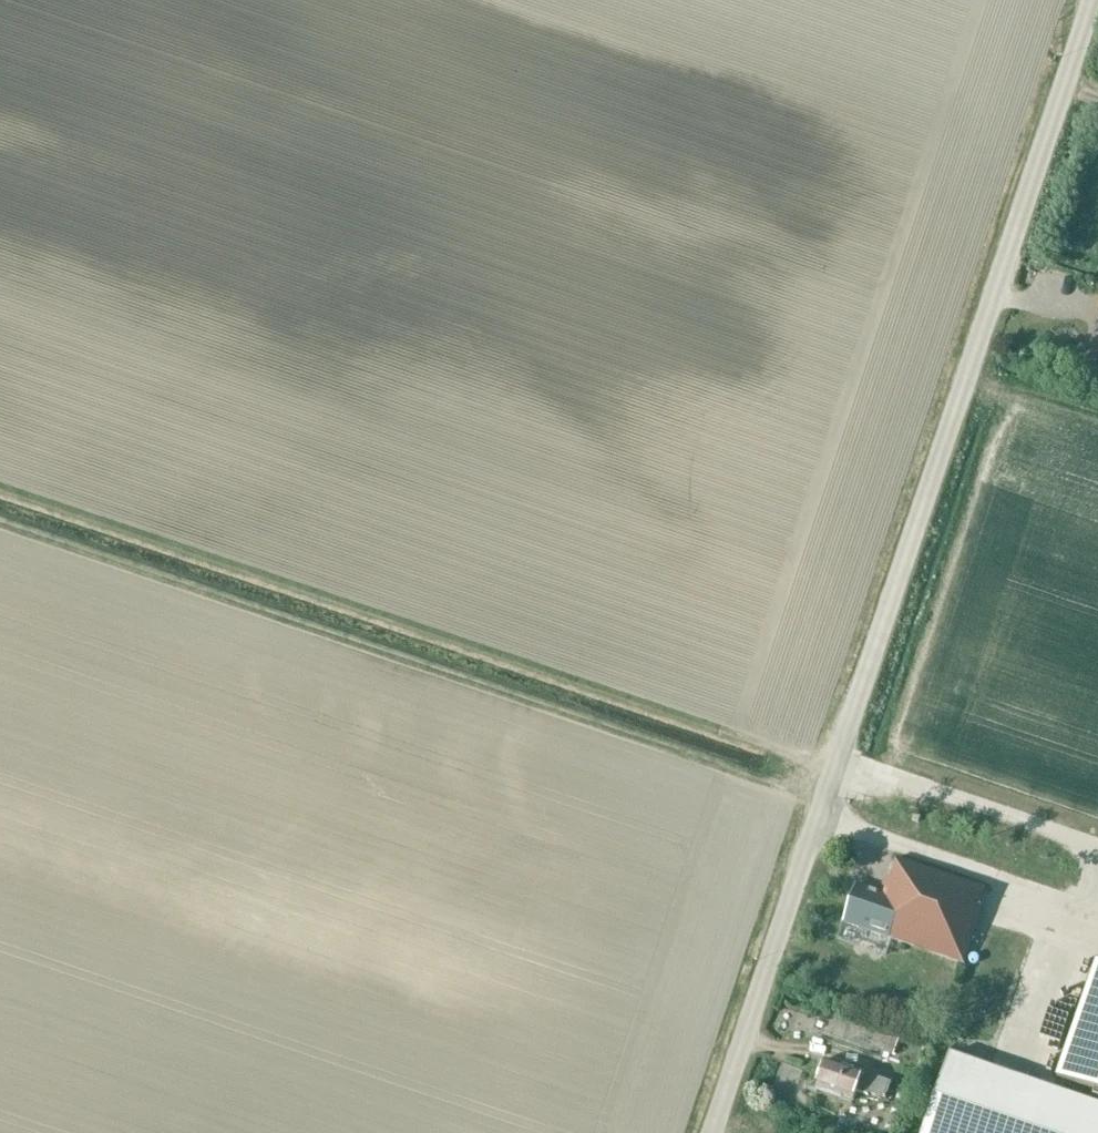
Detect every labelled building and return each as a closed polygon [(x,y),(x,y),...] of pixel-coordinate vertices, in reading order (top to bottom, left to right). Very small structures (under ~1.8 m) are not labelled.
[(976,908),(983,889),(897,859),(890,879),(886,877),(881,894),(856,885),(842,924),(964,967),(982,910),(976,908)] [(1095,961),(1055,1078),(1097,1092),(1097,962),(1095,961)] [(884,1052),(894,1055),(899,1039),(890,1036),(884,1052)] [(949,1054),(922,1132),(1097,1132),(1097,1105),(949,1054)] [(891,1084),(824,1060),(814,1089),(853,1102),(856,1093),(868,1096),(868,1095),(885,1101),(891,1084)]
